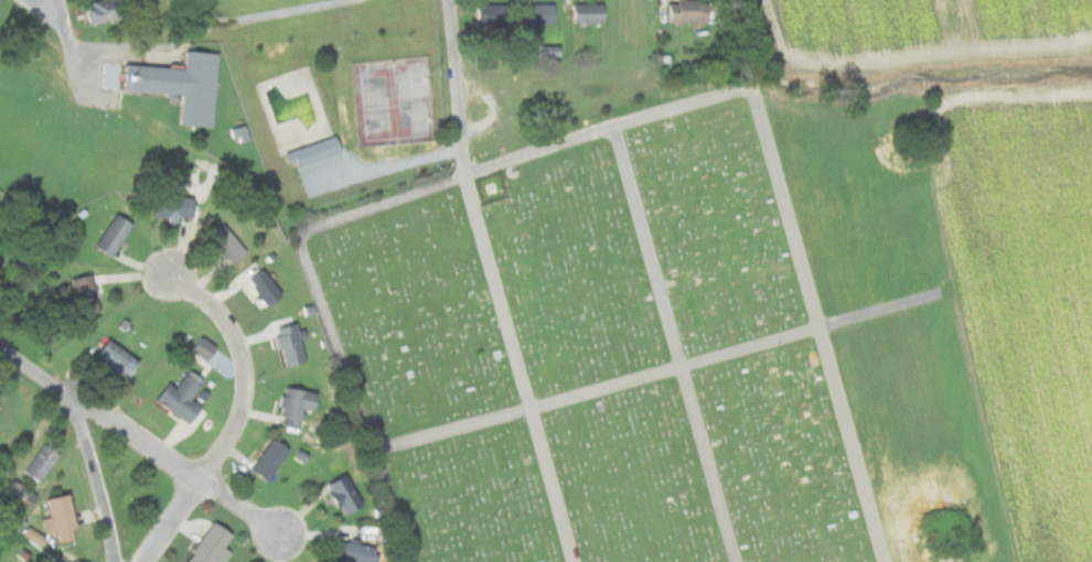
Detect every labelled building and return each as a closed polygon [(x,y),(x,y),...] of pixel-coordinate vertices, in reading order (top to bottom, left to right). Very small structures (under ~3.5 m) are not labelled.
[(121,0),(93,0),(93,20),(121,20),(121,0)] [(711,0),(670,0),(670,21),(711,21),(711,0)] [(524,2),(524,21),(554,21),(554,1),(524,2)] [(516,3),(489,4),(490,24),(517,23),(516,3)] [(575,23),(604,23),(604,3),(575,3),(575,23)] [(473,24),(494,24),(495,5),(474,4),(473,24)] [(537,58),(557,57),(557,45),(537,46),(537,58)] [(128,65),(127,91),(184,94),(182,125),(214,127),(218,53),(186,51),(185,67),(128,65)] [(287,152),(291,169),(343,152),(338,136),(287,152)] [(195,196),(156,196),(156,217),(195,217),(195,196)] [(133,224),(117,213),(96,246),(114,256),(133,224)] [(210,237),(232,264),(247,252),(225,224),(210,237)] [(248,280),(266,307),(285,295),(266,268),(248,280)] [(101,313),(93,274),(73,279),(82,317),(101,313)] [(307,361),(297,323),(276,328),(285,367),(307,361)] [(217,348),(201,336),(192,349),(207,361),(217,348)] [(97,356),(128,380),(141,363),(110,338),(97,356)] [(204,408),(192,398),(206,382),(190,368),(174,386),(171,382),(158,399),(189,425),(204,408)] [(315,411),(319,392),(287,387),(280,423),(301,426),(304,409),(315,411)] [(290,450),(274,437),(251,469),(268,480),(290,450)] [(25,469),(41,482),(62,455),(46,443),(25,469)] [(344,516),(364,504),(346,474),(326,485),(344,516)] [(34,494),(8,479),(2,489),(28,505),(34,494)] [(68,523),(75,522),(67,489),(44,495),(52,529),(61,527),(62,534),(71,532),(68,523)] [(233,531),(213,520),(187,561),(214,561),(233,531)] [(19,535),(38,545),(42,537),(24,526),(19,535)] [(341,540),(336,560),(347,561),(374,561),(377,548),(341,540)]
